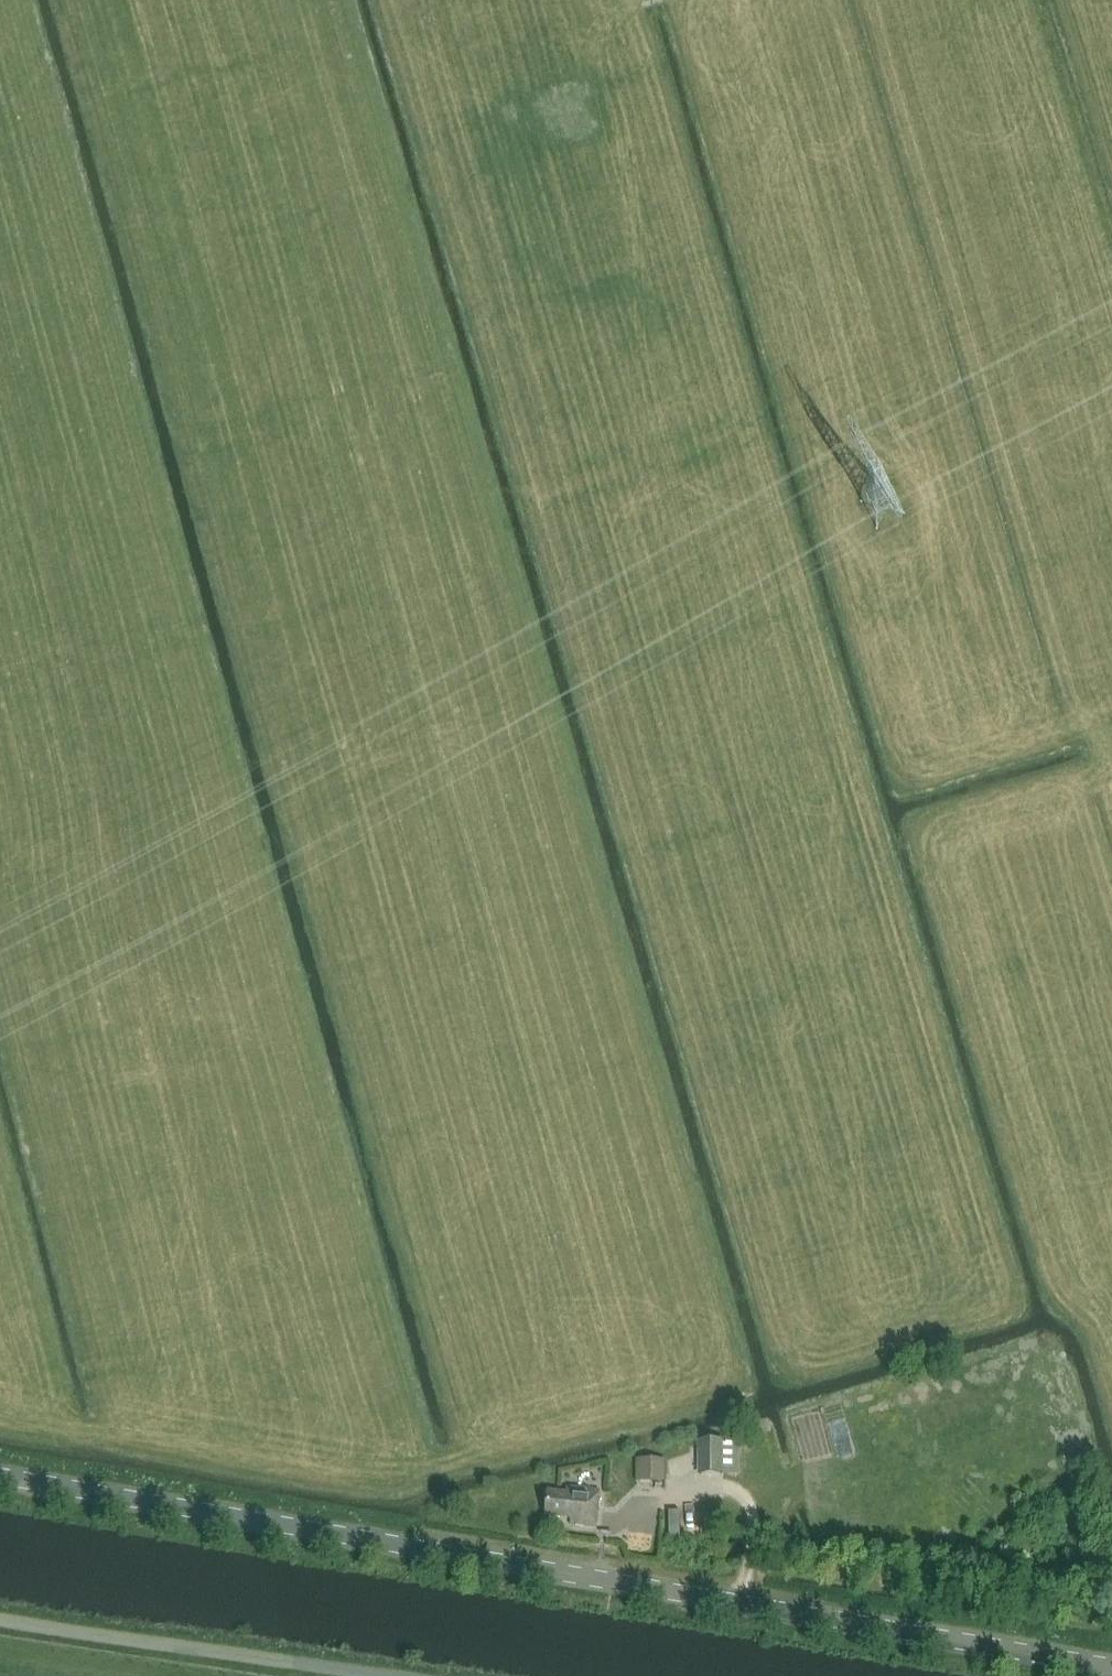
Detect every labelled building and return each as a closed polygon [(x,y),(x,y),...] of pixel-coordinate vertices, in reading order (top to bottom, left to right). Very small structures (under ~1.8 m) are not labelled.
[(698,1440),(698,1457),(724,1457),(724,1440),(698,1440)] [(637,1459),(636,1482),(665,1482),(665,1460),(637,1459)] [(596,1527),(600,1490),(568,1487),(567,1493),(549,1491),(547,1516),(571,1519),(571,1524),(596,1527)]
